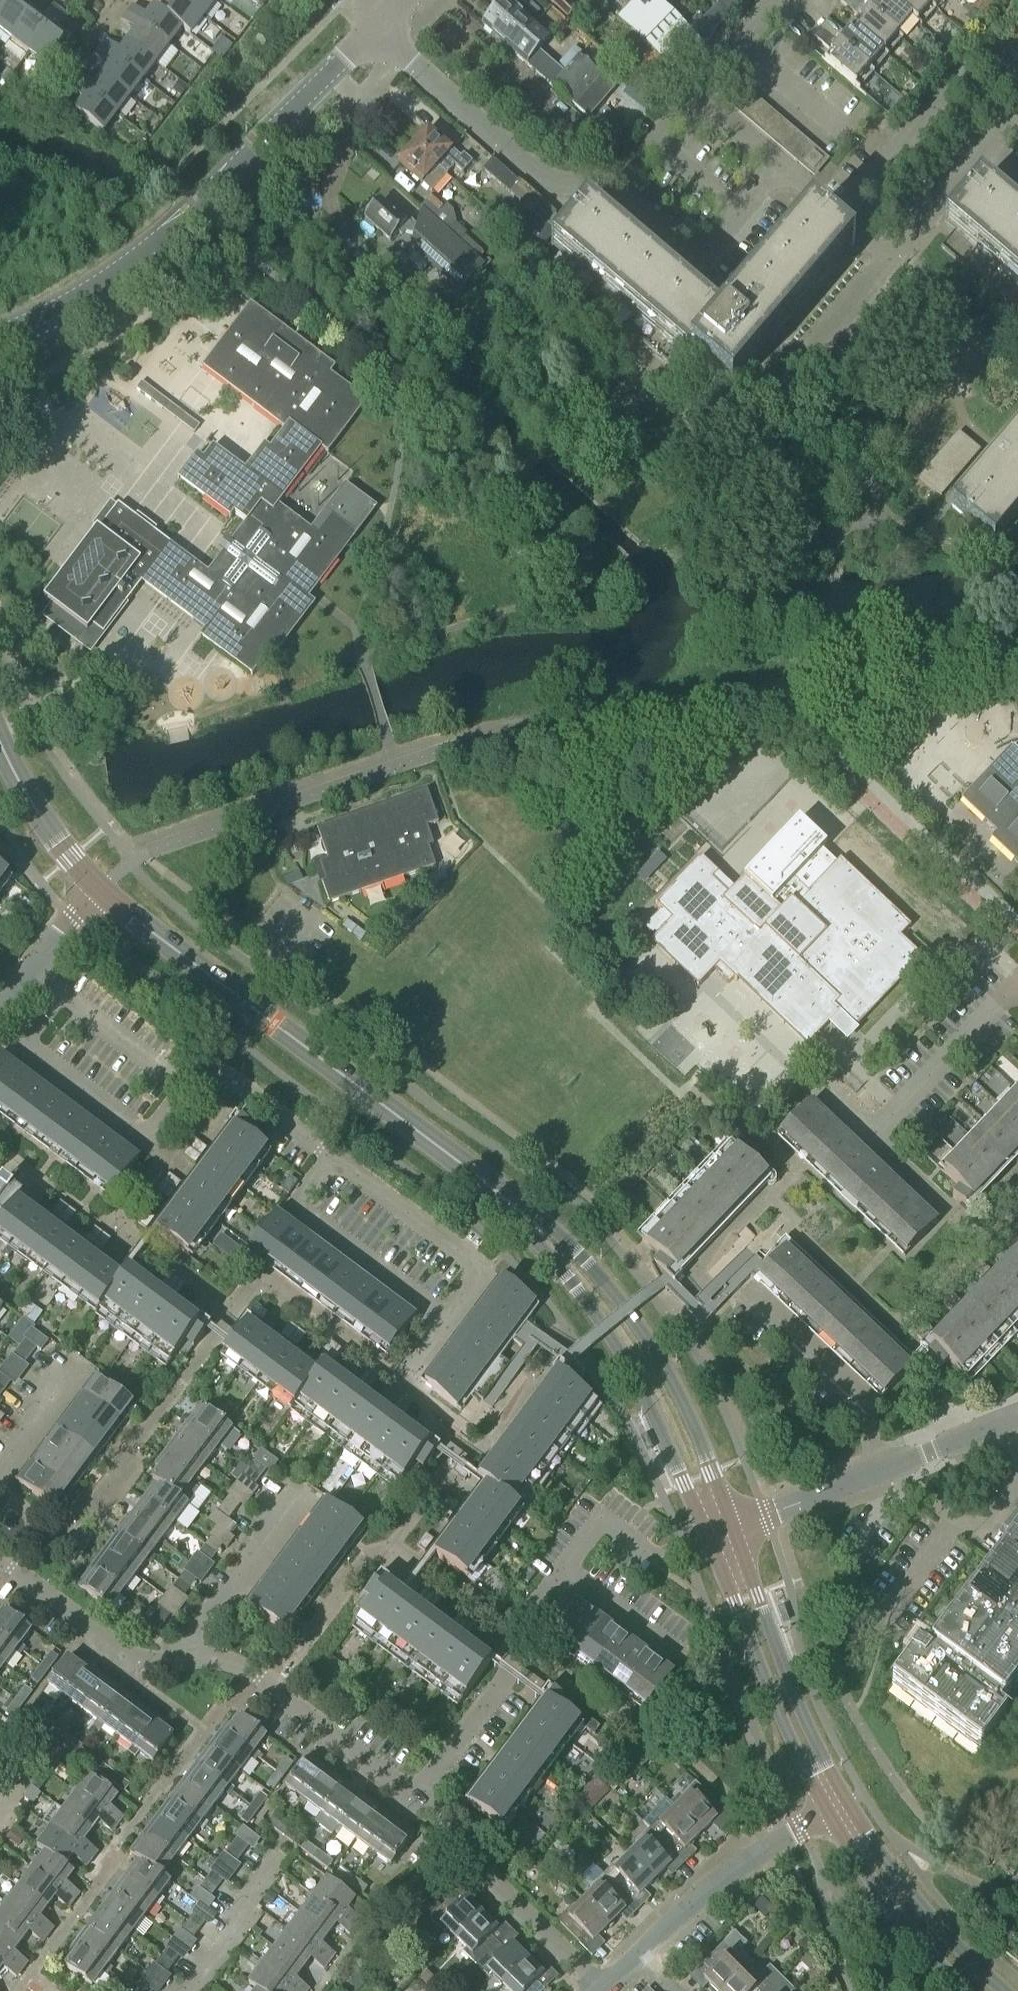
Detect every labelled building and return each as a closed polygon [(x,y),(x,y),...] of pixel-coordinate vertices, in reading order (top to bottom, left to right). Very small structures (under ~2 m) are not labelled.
[(0,21),(0,32),(12,41),(34,13),(24,5),(28,0),(16,0),(0,21)] [(16,0),(0,0),(0,21),(16,0)] [(205,18),(181,0),(164,0),(171,5),(164,14),(182,30),(191,37),(205,18)] [(217,0),(181,0),(205,18),(218,1),(217,0)] [(496,11),(494,13),(507,25),(537,51),(544,43),(549,37),(547,36),(536,26),(524,16),(506,0),(504,2),(500,3),(496,7),(496,11)] [(555,9),(564,0),(547,0),(555,9)] [(635,1),(617,20),(620,23),(648,50),(663,65),(667,68),(679,80),(680,81),(684,76),(705,48),(705,47),(704,46),(686,29),(656,0),(634,0),(635,1)] [(726,13),(729,16),(740,2),(742,0),(712,0),(726,13)] [(899,38),(883,25),(854,0),(843,0),(841,3),(862,20),(855,29),(885,55),(899,38)] [(888,0),(878,0),(876,3),(873,0),(854,0),(883,25),(899,38),(913,23),(921,30),(922,29),(917,25),(888,0)] [(933,8),(924,0),(888,0),(917,25),(922,29),(922,28),(918,25),(933,8)] [(933,8),(936,10),(944,0),(924,0),(933,8)] [(1013,6),(1006,13),(1017,24),(1017,10),(1013,6)] [(34,13),(12,41),(29,54),(61,13),(54,7),(44,20),(34,13)] [(128,16),(169,47),(182,30),(164,14),(155,8),(148,18),(134,8),(128,16)] [(61,13),(29,54),(47,68),(70,39),(59,31),(69,19),(61,13)] [(485,24),(483,26),(512,52),(515,55),(525,64),(534,71),(552,87),(563,74),(557,68),(556,67),(545,58),(537,51),(507,25),(494,13),(493,15),(489,15),(485,20),(485,24)] [(699,14),(686,29),(705,47),(717,32),(699,14)] [(166,71),(179,54),(169,47),(128,16),(122,23),(136,33),(129,43),(156,64),(166,71)] [(885,55),(855,29),(847,37),(826,19),(820,27),(871,72),(885,55)] [(976,33),(988,43),(998,32),(986,22),(976,33)] [(820,27),(812,36),(821,43),(834,54),(826,62),(822,59),(821,60),(856,89),(857,88),(871,72),(820,27)] [(1014,29),(1007,37),(1017,47),(1017,32),(1014,29)] [(1016,62),(1017,60),(1017,47),(1007,37),(999,47),(1016,62)] [(156,64),(129,43),(121,53),(108,43),(102,50),(143,81),(156,64)] [(990,56),(1008,71),(1016,62),(999,47),(990,56)] [(103,78),(130,98),(143,81),(102,50),(96,58),(110,68),(103,78)] [(648,50),(627,74),(651,94),(661,82),(654,76),(663,65),(648,50)] [(578,58),(563,74),(552,87),(589,120),(615,90),(578,58)] [(130,98),(103,78),(95,87),(82,77),(76,84),(117,116),(130,98)] [(174,91),(182,97),(188,89),(180,83),(174,91)] [(76,113),(104,133),(117,116),(76,84),(70,92),(84,102),(76,113)] [(735,110),(750,93),(741,85),(726,102),(735,110)] [(924,90),(918,85),(912,92),(918,97),(924,90)] [(750,93),(735,110),(744,118),(759,100),(750,93)] [(753,126),(768,108),(759,100),(744,118),(753,126)] [(768,108),(753,126),(762,133),(777,116),(768,108)] [(771,141),(786,123),(777,116),(762,133),(771,141)] [(566,120),(555,132),(568,145),(579,132),(566,120)] [(786,123),(771,141),(780,149),(795,131),(786,123)] [(420,135),(412,145),(414,146),(439,168),(448,176),(456,167),(464,174),(474,163),(471,161),(465,155),(463,157),(462,159),(429,130),(424,136),(420,135)] [(789,157),(804,139),(795,131),(780,149),(789,157)] [(804,139),(789,157),(798,165),(813,147),(804,139)] [(405,157),(399,163),(407,170),(424,185),(423,186),(432,193),(448,176),(439,168),(414,146),(412,145),(404,154),(405,157)] [(815,172),(824,162),(814,154),(805,164),(815,172)] [(484,171),(509,194),(520,203),(530,193),(519,183),(507,172),(494,160),(491,163),(484,171)] [(978,189),(948,224),(957,231),(942,249),(1017,314),(1017,222),(978,189)] [(447,205),(435,195),(428,203),(427,201),(420,209),(429,216),(429,217),(459,244),(467,234),(456,225),(454,212),(447,205)] [(369,216),(366,220),(376,228),(384,236),(391,242),(392,241),(399,233),(403,237),(406,234),(415,236),(424,244),(416,253),(429,265),(431,266),(452,285),(442,296),(451,304),(485,267),(459,244),(429,217),(420,227),(414,225),(402,214),(399,217),(384,203),(382,202),(369,216)] [(553,267),(678,373),(691,357),(696,361),(731,391),(851,249),(816,219),(735,314),(729,311),(732,308),(731,308),(729,311),(702,298),(699,301),(698,300),(698,301),(699,302),(696,305),(586,211),(555,247),(564,254),(553,267)] [(538,255),(551,238),(523,215),(509,232),(538,255)] [(45,600),(50,604),(88,632),(92,626),(105,636),(129,604),(128,604),(143,584),(144,583),(194,620),(194,621),(193,621),(195,623),(198,625),(204,630),(206,631),(201,637),(202,638),(203,637),(213,644),(253,674),(252,675),(253,676),(272,652),(277,656),(278,655),(278,654),(277,654),(284,645),(287,639),(314,604),(316,605),(317,604),(310,599),(316,592),(319,587),(320,586),(318,585),(356,535),(358,536),(359,535),(358,535),(357,534),(375,509),(376,508),(377,509),(378,509),(378,508),(346,484),(325,512),(312,530),(280,506),(282,503),(285,500),(283,499),(321,449),(329,455),(330,453),(328,452),(358,413),(366,402),(367,403),(368,402),(359,395),(336,378),(335,377),(332,375),(337,368),(332,364),(323,358),(313,350),(309,348),(309,349),(308,349),(290,335),(284,331),(285,329),(258,309),(239,335),(232,330),(203,368),(205,370),(206,369),(207,368),(241,394),(282,424),(281,425),(281,426),(286,430),(272,449),(267,445),(252,464),(247,471),(228,456),(210,443),(208,441),(207,443),(208,444),(214,448),(205,460),(203,458),(198,455),(190,466),(179,481),(180,481),(181,481),(181,480),(220,509),(230,517),(230,518),(231,520),(234,516),(235,514),(248,525),(211,574),(172,545),(119,505),(101,530),(99,530),(99,529),(97,531),(99,532),(48,600),(46,599),(45,600)] [(164,410),(169,402),(142,382),(136,390),(164,410)] [(933,463),(919,479),(941,498),(955,483),(981,452),(975,446),(959,433),(933,463)] [(953,508),(995,543),(996,542),(994,540),(1017,512),(1017,440),(959,510),(954,506),(953,508)] [(899,742),(897,744),(910,756),(912,754),(919,746),(907,734),(899,742)] [(900,766),(910,756),(897,744),(888,754),(900,766)] [(1014,748),(1013,749),(1011,748),(990,771),(962,800),(963,802),(965,800),(986,821),(985,822),(996,833),(991,839),(993,841),(994,839),(1016,860),(1014,861),(1017,865),(1017,752),(1014,748)] [(330,904),(365,892),(437,867),(430,847),(435,845),(428,827),(440,823),(428,791),(318,829),(328,860),(320,863),(327,881),(322,882),(330,904)] [(662,910),(644,928),(655,939),(652,942),(699,988),(715,971),(729,985),(734,979),(737,982),(739,980),(808,1046),(828,1025),(840,1014),(851,1024),(857,1030),(858,1029),(924,959),(902,938),(912,927),(841,859),(837,864),(825,853),(823,851),(827,847),(801,821),(778,845),(780,847),(771,856),(769,854),(736,890),(730,896),(713,880),(719,874),(702,857),(657,905),(662,910)] [(0,871),(0,891),(10,878),(0,871)] [(17,910),(26,916),(34,905),(25,899),(17,910)] [(343,928),(363,942),(367,936),(347,922),(343,928)] [(17,1069),(0,1056),(0,1092),(17,1069)] [(35,1081),(17,1069),(0,1092),(0,1114),(7,1119),(35,1081)] [(24,1132),(52,1094),(35,1081),(7,1119),(24,1132)] [(41,1145),(69,1107),(52,1094),(24,1132),(41,1145)] [(979,1206),(974,1201),(1017,1155),(1017,1097),(944,1174),(960,1189),(953,1197),(971,1214),(979,1206)] [(795,1151),(827,1118),(811,1103),(779,1136),(795,1151)] [(59,1158),(87,1120),(69,1107),(41,1145),(59,1158)] [(189,1257),(202,1240),(268,1152),(250,1139),(256,1131),(236,1116),(230,1125),(235,1130),(157,1234),(189,1257)] [(827,1118),(795,1151),(811,1167),(843,1133),(827,1118)] [(76,1170),(104,1133),(87,1120),(59,1158),(76,1170)] [(93,1183),(121,1146),(104,1133),(76,1170),(93,1183)] [(827,1182),(859,1148),(843,1133),(811,1167),(827,1182)] [(190,1148),(202,1157),(208,1150),(196,1141),(190,1148)] [(678,1272),(692,1257),(767,1178),(732,1144),(641,1240),(661,1259),(678,1272)] [(121,1146),(93,1183),(111,1197),(140,1160),(121,1146)] [(196,1166),(202,1157),(190,1148),(183,1157),(196,1166)] [(859,1148),(827,1182),(843,1197),(874,1163),(859,1148)] [(858,1212),(890,1178),(874,1163),(843,1197),(858,1212)] [(164,1182),(176,1191),(182,1184),(170,1175),(164,1182)] [(1017,1191),(1017,1183),(1011,1177),(1004,1184),(1015,1194),(1017,1191)] [(281,1190),(289,1195),(298,1183),(290,1178),(281,1190)] [(890,1178),(858,1212),(874,1227),(906,1193),(890,1178)] [(169,1365),(178,1353),(185,1358),(193,1349),(193,1350),(211,1326),(202,1319),(197,1325),(128,1273),(123,1280),(19,1202),(24,1196),(3,1181),(0,1185),(0,1190),(6,1195),(0,1203),(0,1238),(9,1245),(14,1249),(169,1365)] [(170,1199),(176,1191),(164,1182),(158,1191),(170,1199)] [(890,1242),(922,1208),(906,1193),(874,1227),(890,1242)] [(985,1218),(995,1208),(988,1201),(978,1211),(985,1218)] [(59,1220),(68,1208),(60,1202),(51,1214),(59,1220)] [(68,1208),(59,1220),(67,1226),(76,1214),(68,1208)] [(922,1208),(890,1242),(906,1257),(938,1223),(922,1208)] [(147,1231),(156,1219),(147,1213),(138,1224),(147,1231)] [(266,1265),(294,1227),(276,1213),(248,1251),(266,1265)] [(294,1227),(266,1265),(283,1277),(312,1240),(294,1227)] [(93,1246),(102,1234),(94,1228),(85,1240),(93,1246)] [(1015,1244),(1017,1241),(1017,1238),(1009,1230),(1004,1234),(1015,1244)] [(102,1234),(93,1246),(101,1252),(110,1240),(102,1234)] [(1010,1249),(1015,1244),(1004,1234),(1000,1239),(1010,1249)] [(912,1368),(920,1360),(926,1354),(920,1348),(916,1353),(913,1356),(786,1235),(765,1257),(759,1251),(755,1256),(763,1264),(755,1273),(759,1276),(786,1248),(912,1368)] [(301,1290),(329,1253),(312,1240),(283,1277),(301,1290)] [(9,1245),(2,1255),(7,1259),(14,1249),(9,1245)] [(141,1264),(144,1260),(147,1255),(135,1246),(129,1255),(141,1264)] [(885,1397),(912,1368),(785,1248),(759,1276),(885,1397)] [(234,1249),(227,1257),(235,1263),(242,1255),(234,1249)] [(318,1303),(346,1266),(329,1253),(301,1290),(318,1303)] [(749,1262),(757,1271),(763,1264),(755,1256),(749,1262)] [(1013,1333),(1017,1328),(1017,1257),(933,1346),(928,1341),(920,1348),(926,1354),(941,1368),(948,1361),(968,1380),(1013,1333)] [(683,1277),(678,1272),(661,1259),(651,1269),(660,1284),(667,1280),(674,1286),(683,1277)] [(975,1266),(985,1276),(990,1271),(979,1261),(975,1266)] [(743,1269),(751,1277),(755,1273),(757,1271),(749,1262),(743,1269)] [(336,1316),(363,1279),(346,1266),(318,1303),(336,1316)] [(981,1280),(985,1276),(975,1266),(970,1270),(981,1280)] [(736,1276),(745,1284),(751,1277),(743,1269),(736,1276)] [(166,1289),(175,1277),(170,1273),(161,1285),(166,1289)] [(730,1282),(738,1290),(745,1284),(736,1276),(730,1282)] [(172,1293),(181,1281),(175,1277),(166,1289),(172,1293)] [(353,1329),(381,1292),(363,1279),(336,1316),(353,1329)] [(491,1298),(522,1321),(536,1303),(504,1280),(491,1298)] [(181,1281),(172,1293),(177,1297),(186,1285),(181,1281)] [(6,1282),(1,1288),(0,1287),(0,1299),(10,1285),(6,1282)] [(724,1289),(732,1297),(738,1290),(730,1282),(724,1289)] [(370,1342),(398,1305),(381,1292),(353,1329),(370,1342)] [(945,1297),(955,1307),(960,1302),(950,1292),(945,1297)] [(951,1312),(955,1307),(945,1297),(940,1302),(951,1312)] [(478,1315),(509,1339),(522,1321),(491,1298),(478,1315)] [(700,1314),(703,1311),(694,1303),(687,1311),(695,1319),(700,1314)] [(705,1308),(713,1316),(718,1311),(710,1303),(705,1308)] [(398,1305),(370,1342),(388,1355),(416,1318),(398,1305)] [(263,1322),(269,1315),(257,1306),(251,1314),(263,1322)] [(709,1321),(713,1316),(705,1308),(703,1311),(700,1314),(709,1321)] [(695,1319),(704,1327),(709,1321),(700,1314),(695,1319)] [(465,1333),(496,1356),(509,1339),(478,1315),(465,1333)] [(318,1376),(301,1364),(248,1324),(224,1356),(399,1487),(409,1475),(415,1480),(422,1470),(423,1471),(441,1448),(432,1441),(427,1447),(323,1369),(318,1376)] [(289,1342),(298,1330),(290,1324),(281,1336),(289,1342)] [(922,1342),(932,1331),(925,1324),(916,1335),(922,1342)] [(532,1337),(536,1332),(527,1325),(523,1330),(532,1337)] [(48,1342),(33,1331),(31,1330),(24,1339),(23,1339),(25,1341),(19,1349),(30,1357),(36,1349),(40,1352),(48,1342)] [(298,1330),(289,1342),(297,1348),(306,1336),(298,1330)] [(522,1332),(519,1336),(528,1342),(529,1341),(532,1337),(523,1330),(522,1332)] [(529,1341),(538,1348),(545,1339),(536,1332),(532,1337),(529,1341)] [(452,1350),(484,1373),(496,1356),(465,1333),(452,1350)] [(521,1348),(523,1350),(528,1342),(519,1336),(514,1343),(521,1348)] [(523,1350),(532,1357),(538,1348),(529,1341),(528,1342),(523,1350)] [(328,1359),(337,1347),(330,1342),(321,1354),(328,1359)] [(337,1347),(328,1359),(335,1364),(344,1352),(337,1347)] [(23,1366),(30,1357),(19,1349),(12,1358),(23,1366)] [(439,1367),(471,1391),(484,1373),(452,1350),(439,1367)] [(505,1374),(510,1366),(501,1359),(496,1367),(505,1374)] [(562,1365),(561,1364),(560,1363),(553,1372),(559,1377),(481,1481),(488,1486),(436,1557),(467,1581),(599,1405),(577,1389),(586,1377),(574,1364),(568,1369),(562,1365)] [(457,1409),(471,1391),(439,1367),(426,1385),(457,1409)] [(499,1381),(505,1374),(496,1367),(490,1374),(499,1381)] [(370,1391),(372,1387),(378,1379),(368,1371),(359,1383),(370,1391)] [(485,1381),(494,1388),(499,1381),(490,1374),(485,1381)] [(4,1392),(11,1383),(0,1375),(0,1389),(4,1392)] [(84,1397),(121,1425),(135,1407),(97,1379),(84,1397)] [(479,1388),(489,1395),(494,1388),(485,1381),(479,1388)] [(483,1403),(484,1402),(489,1395),(479,1388),(474,1396),(482,1401),(483,1403)] [(108,1442),(121,1425),(84,1397),(71,1415),(108,1442)] [(404,1417),(407,1413),(413,1405),(402,1397),(394,1409),(404,1417)] [(227,1453),(240,1435),(201,1406),(187,1424),(224,1451),(227,1453)] [(95,1460),(108,1442),(71,1415),(58,1432),(95,1460)] [(221,1455),(224,1451),(187,1424),(175,1441),(206,1465),(216,1451),(221,1455)] [(82,1477),(95,1460),(58,1432),(45,1449),(82,1477)] [(175,1441),(162,1458),(198,1485),(201,1482),(196,1479),(206,1465),(175,1441)] [(69,1494),(82,1477),(45,1449),(32,1466),(69,1494)] [(181,1499),(188,1505),(199,1490),(196,1488),(198,1485),(162,1458),(156,1466),(160,1470),(152,1481),(156,1483),(157,1483),(180,1500),(181,1499)] [(458,1466),(470,1475),(475,1469),(463,1460),(458,1466)] [(255,1462),(249,1470),(260,1478),(266,1470),(255,1462)] [(241,1464),(232,1477),(240,1482),(243,1477),(254,1486),(260,1478),(249,1470),(241,1464)] [(56,1512),(69,1494),(32,1466),(18,1485),(56,1512)] [(465,1481),(470,1475),(458,1466),(454,1473),(465,1481)] [(156,1483),(143,1501),(179,1528),(180,1527),(184,1530),(198,1512),(188,1505),(181,1499),(180,1500),(157,1483),(156,1483)] [(229,1496),(223,1504),(235,1513),(241,1504),(229,1496)] [(442,1506),(454,1514),(460,1506),(449,1497),(442,1506)] [(176,1532),(179,1528),(143,1501),(130,1518),(162,1541),(172,1528),(176,1532)] [(339,1538),(352,1547),(366,1529),(328,1501),(314,1519),(328,1529),(329,1529),(340,1537),(339,1538)] [(223,1504),(217,1512),(229,1521),(235,1513),(223,1504)] [(448,1522),(454,1514),(442,1506),(436,1514),(448,1522)] [(1004,1533),(1017,1543),(1017,1514),(1004,1533)] [(152,1555),(162,1541),(130,1518),(117,1535),(153,1562),(156,1559),(152,1555)] [(338,1565),(352,1547),(339,1538),(340,1537),(329,1529),(328,1529),(314,1519),(301,1537),(338,1565)] [(151,1566),(153,1562),(117,1535),(104,1552),(136,1576),(146,1562),(151,1566)] [(421,1544),(418,1547),(421,1550),(424,1552),(425,1553),(428,1549),(430,1546),(434,1541),(430,1538),(427,1535),(423,1540),(421,1544)] [(326,1582),(338,1565),(301,1537),(288,1554),(302,1564),(303,1563),(314,1571),(313,1572),(326,1582)] [(212,1538),(205,1547),(216,1556),(223,1548),(223,1546),(212,1538)] [(1016,1548),(1013,1546),(927,1660),(918,1653),(895,1684),(983,1751),(1007,1719),(998,1712),(1017,1685),(1017,1546),(1016,1548)] [(211,1563),(216,1556),(205,1547),(200,1554),(211,1563)] [(125,1590),(136,1576),(104,1552),(91,1569),(128,1597),(130,1593),(125,1590)] [(198,1552),(190,1562),(204,1573),(208,1576),(215,1567),(210,1563),(211,1563),(200,1554),(198,1552)] [(313,1599),(326,1582),(313,1572),(314,1571),(303,1563),(302,1564),(288,1554),(275,1571),(313,1599)] [(190,1562),(183,1571),(186,1573),(197,1581),(201,1585),(208,1576),(204,1573),(190,1562)] [(91,1569),(78,1587),(110,1611),(119,1597),(124,1601),(128,1597),(91,1569)] [(528,1585),(535,1576),(526,1569),(518,1578),(528,1585)] [(300,1616),(313,1599),(275,1571),(262,1588),(276,1598),(275,1599),(286,1607),(287,1606),(300,1616)] [(186,1573),(180,1581),(191,1589),(197,1581),(186,1573)] [(362,1600),(356,1609),(364,1615),(356,1625),(461,1704),(476,1685),(481,1678),(491,1665),(386,1586),(391,1580),(382,1574),(362,1600)] [(191,1589),(180,1581),(173,1590),(184,1598),(185,1598),(191,1589)] [(423,1602),(432,1590),(427,1586),(418,1598),(423,1602)] [(286,1634),(300,1616),(287,1606),(286,1607),(275,1599),(276,1598),(262,1588),(249,1606),(286,1634)] [(428,1606),(438,1594),(432,1590),(423,1602),(428,1606)] [(438,1594),(428,1606),(434,1610),(443,1598),(438,1594)] [(558,1646),(586,1609),(568,1595),(540,1633),(558,1646)] [(160,1607),(153,1616),(165,1625),(171,1616),(160,1607)] [(576,1659),(604,1622),(586,1609),(558,1646),(576,1659)] [(22,1652),(25,1649),(21,1645),(31,1631),(5,1611),(0,1618),(0,1636),(22,1652)] [(458,1628),(467,1616),(462,1613),(453,1624),(458,1628)] [(153,1616),(147,1625),(158,1633),(159,1632),(165,1625),(153,1616)] [(467,1616),(458,1628),(464,1632),(473,1620),(467,1616)] [(473,1620),(464,1632),(469,1636),(478,1624),(473,1620)] [(593,1672),(621,1635),(604,1622),(576,1659),(593,1672)] [(610,1685),(638,1648),(621,1635),(593,1672),(610,1685)] [(22,1652),(0,1636),(0,1662),(5,1666),(15,1653),(20,1656),(22,1652)] [(628,1698),(656,1661),(638,1648),(610,1685),(628,1698)] [(42,1667),(49,1672),(59,1659),(51,1654),(42,1667)] [(63,1704),(90,1668),(82,1662),(79,1667),(68,1659),(48,1686),(63,1697),(59,1702),(63,1704)] [(656,1661),(628,1698),(646,1712),(674,1674),(656,1661)] [(39,1686),(49,1672),(42,1667),(32,1681),(39,1686)] [(83,1712),(107,1681),(90,1668),(63,1704),(66,1707),(70,1702),(83,1712)] [(97,1730),(124,1694),(107,1681),(83,1712),(97,1722),(93,1727),(97,1730)] [(549,1688),(542,1697),(548,1701),(548,1700),(563,1711),(569,1703),(549,1688)] [(16,1701),(23,1707),(33,1694),(26,1689),(16,1701)] [(118,1738),(141,1706),(124,1694),(97,1730),(100,1733),(104,1728),(118,1738)] [(501,1830),(514,1813),(580,1724),(563,1711),(548,1700),(548,1701),(470,1806),(501,1830)] [(13,1720),(23,1707),(16,1701),(6,1715),(13,1720)] [(569,1703),(563,1711),(580,1724),(594,1735),(600,1727),(569,1703)] [(131,1755),(158,1719),(141,1706),(118,1738),(131,1748),(127,1752),(131,1755)] [(42,1732),(47,1725),(34,1715),(29,1722),(42,1732)] [(222,1732),(258,1759),(261,1755),(256,1752),(267,1737),(240,1717),(232,1729),(227,1725),(222,1732)] [(158,1719),(131,1755),(135,1758),(138,1753),(154,1765),(173,1738),(163,1730),(166,1725),(158,1719)] [(47,1725),(42,1732),(56,1742),(61,1735),(47,1725)] [(255,1762),(258,1759),(222,1732),(209,1749),(241,1772),(251,1759),(255,1762)] [(8,1749),(15,1741),(3,1733),(0,1737),(0,1743),(8,1749)] [(77,1757),(82,1750),(68,1740),(63,1747),(77,1757)] [(8,1749),(0,1743),(0,1758),(1,1759),(8,1749)] [(631,1764),(641,1754),(631,1743),(621,1753),(631,1764)] [(230,1786),(241,1772),(209,1749),(196,1766),(232,1793),(234,1790),(230,1786)] [(82,1750),(77,1757),(90,1767),(95,1760),(82,1750)] [(59,1753),(44,1772),(51,1776),(65,1757),(59,1753)] [(301,1807),(328,1771),(310,1757),(286,1789),(301,1799),(297,1804),(301,1807)] [(621,1757),(613,1765),(628,1781),(637,1773),(621,1757)] [(276,1773),(284,1778),(294,1764),(287,1759),(276,1773)] [(230,1797),(232,1793),(196,1766),(183,1783),(214,1807),(225,1793),(230,1797)] [(111,1782),(116,1776),(104,1767),(99,1774),(111,1782)] [(321,1815),(345,1784),(328,1771),(301,1807),(305,1810),(308,1805),(321,1815)] [(44,1772),(40,1778),(46,1783),(51,1776),(44,1772)] [(274,1791),(284,1778),(276,1773),(266,1786),(274,1791)] [(72,1792),(118,1826),(124,1819),(110,1808),(119,1797),(89,1776),(79,1790),(75,1788),(72,1792)] [(111,1782),(125,1793),(130,1786),(116,1776),(111,1782)] [(676,1809),(701,1834),(725,1810),(696,1782),(682,1797),(686,1800),(676,1809)] [(204,1820),(214,1807),(183,1783),(170,1800),(206,1828),(209,1824),(204,1820)] [(333,1837),(336,1833),(363,1797),(345,1784),(321,1815),(315,1823),(333,1837)] [(41,1794),(33,1788),(25,1799),(33,1805),(41,1794)] [(577,1799),(584,1806),(592,1798),(584,1791),(577,1799)] [(112,1834),(118,1826),(72,1792),(70,1794),(74,1797),(63,1812),(91,1833),(98,1823),(112,1834)] [(261,1793),(250,1807),(258,1812),(268,1798),(261,1793)] [(356,1841),(380,1810),(363,1797),(336,1833),(339,1836),(343,1832),(356,1841)] [(203,1832),(206,1828),(170,1800),(157,1818),(188,1842),(198,1828),(203,1832)] [(676,1810),(666,1800),(644,1823),(650,1829),(649,1829),(671,1851),(678,1844),(684,1851),(701,1834),(676,1809),(676,1810)] [(43,1824),(46,1826),(92,1860),(97,1853),(84,1843),(91,1833),(63,1812),(56,1807),(43,1824)] [(241,1820),(248,1825),(258,1812),(250,1807),(241,1820)] [(370,1859),(397,1823),(380,1810),(356,1841),(370,1852),(366,1856),(370,1859)] [(281,1835),(286,1827),(272,1817),(266,1824),(281,1835)] [(179,1855),(188,1842),(157,1818),(145,1835),(180,1862),(183,1858),(179,1855)] [(397,1823),(370,1859),(373,1861),(377,1857),(391,1868),(415,1836),(397,1823)] [(36,1847),(45,1854),(46,1853),(65,1868),(66,1867),(73,1858),(86,1868),(92,1860),(46,1826),(44,1829),(47,1832),(36,1847)] [(286,1827),(281,1835),(293,1844),(298,1837),(286,1827)] [(664,1858),(671,1851),(649,1829),(636,1843),(639,1846),(630,1856),(655,1881),(670,1865),(664,1858)] [(25,1837),(15,1830),(7,1840),(18,1848),(25,1837)] [(139,1860),(162,1877),(173,1862),(178,1866),(180,1862),(145,1835),(130,1854),(138,1861),(139,1860)] [(232,1847),(243,1855),(249,1847),(238,1839),(232,1847)] [(315,1861),(320,1853),(306,1843),(301,1850),(315,1861)] [(430,1845),(420,1854),(427,1862),(437,1854),(430,1845)] [(236,1865),(243,1855),(232,1847),(225,1857),(236,1865)] [(32,1865),(29,1868),(74,1902),(79,1895),(66,1885),(74,1874),(66,1867),(65,1868),(46,1853),(45,1854),(35,1867),(32,1865)] [(320,1853),(315,1861),(328,1870),(333,1863),(320,1853)] [(639,1897),(655,1881),(630,1856),(620,1865),(617,1862),(604,1875),(626,1897),(632,1890),(639,1897)] [(170,1883),(162,1877),(139,1860),(138,1861),(126,1878),(161,1904),(164,1900),(160,1897),(170,1883)] [(609,1927),(625,1910),(618,1904),(626,1897),(604,1875),(593,1865),(584,1874),(583,1878),(583,1882),(591,1889),(590,1889),(593,1892),(584,1902),(609,1927)] [(68,1910),(74,1902),(29,1868),(26,1872),(30,1875),(20,1888),(47,1909),(55,1900),(68,1910)] [(349,1887),(355,1879),(341,1869),(335,1876),(349,1887)] [(206,1882),(217,1890),(223,1882),(212,1873),(206,1882)] [(159,1907),(161,1904),(126,1878),(113,1895),(144,1918),(154,1904),(159,1907)] [(355,1879),(349,1887),(362,1896),(368,1889),(355,1879)] [(355,1900),(343,1891),(327,1880),(317,1894),(313,1891),(310,1895),(355,1929),(361,1922),(347,1911),(355,1900)] [(210,1899),(217,1890),(206,1882),(199,1891),(210,1899)] [(5,1899),(3,1903),(48,1937),(54,1929),(40,1919),(47,1909),(20,1888),(9,1902),(5,1899)] [(270,1892),(263,1901),(270,1907),(277,1898),(270,1892)] [(134,1932),(144,1918),(113,1895),(100,1913),(135,1939),(138,1935),(134,1932)] [(350,1936),(355,1929),(310,1895),(308,1899),(311,1901),(301,1915),(329,1936),(336,1926),(350,1936)] [(752,1906),(763,1918),(773,1909),(761,1898),(752,1906)] [(460,1907),(452,1899),(430,1921),(445,1935),(448,1931),(458,1941),(483,1916),(466,1900),(460,1907)] [(593,1943),(609,1927),(584,1902),(575,1911),(572,1908),(557,1922),(579,1944),(587,1936),(593,1943)] [(0,1914),(0,1928),(22,1944),(29,1934),(42,1944),(48,1937),(3,1903),(0,1906),(4,1909),(0,1914)] [(133,1942),(135,1939),(100,1913),(87,1930),(118,1953),(128,1939),(133,1942)] [(188,1924),(199,1932),(206,1923),(194,1915),(188,1924)] [(321,1946),(329,1936),(301,1915),(291,1929),(287,1926),(284,1930),(330,1964),(335,1956),(321,1946)] [(477,1967),(499,1945),(492,1939),(498,1932),(483,1916),(458,1941),(467,1950),(463,1954),(477,1967)] [(192,1941),(199,1932),(188,1924),(181,1933),(192,1941)] [(22,1944),(0,1928),(0,1955),(22,1971),(28,1964),(14,1954),(22,1944)] [(253,1932),(261,1938),(264,1935),(256,1929),(253,1932)] [(108,1967),(118,1953),(87,1930),(74,1947),(109,1974),(112,1970),(108,1967)] [(324,1971),(330,1964),(284,1930),(282,1934),(286,1936),(275,1950),(303,1971),(310,1961),(324,1971)] [(753,1963),(742,1952),(749,1945),(736,1932),(700,1969),(708,1977),(705,1979),(717,1990),(725,1990),(753,1963)] [(805,1955),(813,1946),(805,1939),(797,1947),(805,1955)] [(504,1986),(529,1961),(512,1945),(506,1952),(499,1945),(477,1967),(490,1981),(494,1977),(504,1986)] [(107,1977),(109,1974),(74,1947),(69,1954),(73,1957),(65,1968),(92,1988),(102,1974),(107,1977)] [(799,1962),(809,1971),(822,1957),(814,1948),(799,1962)] [(162,1958),(173,1967),(180,1958),(168,1950),(162,1958)] [(303,1971),(275,1950),(265,1964),(261,1961),(259,1965),(293,1990),(309,1990),(295,1980),(303,1971)] [(22,1971),(0,1955),(0,1973),(3,1969),(16,1979),(22,1971)] [(167,1975),(173,1967),(162,1958),(156,1967),(167,1975)] [(374,1978),(380,1972),(366,1958),(360,1964),(374,1978)] [(538,1984),(545,1977),(529,1961),(504,1986),(508,1990),(545,1990),(538,1984)] [(783,1978),(772,1967),(765,1974),(753,1963),(725,1990),(771,1990),(783,1978)] [(249,1986),(256,1990),(257,1990),(293,1990),(259,1965),(256,1969),(259,1971),(249,1986)] [(437,1980),(428,1971),(422,1977),(431,1986),(437,1980)] [(349,1984),(357,1990),(359,1990),(369,1980),(360,1972),(349,1984)] [(796,1990),(783,1978),(771,1990),(796,1990)]
